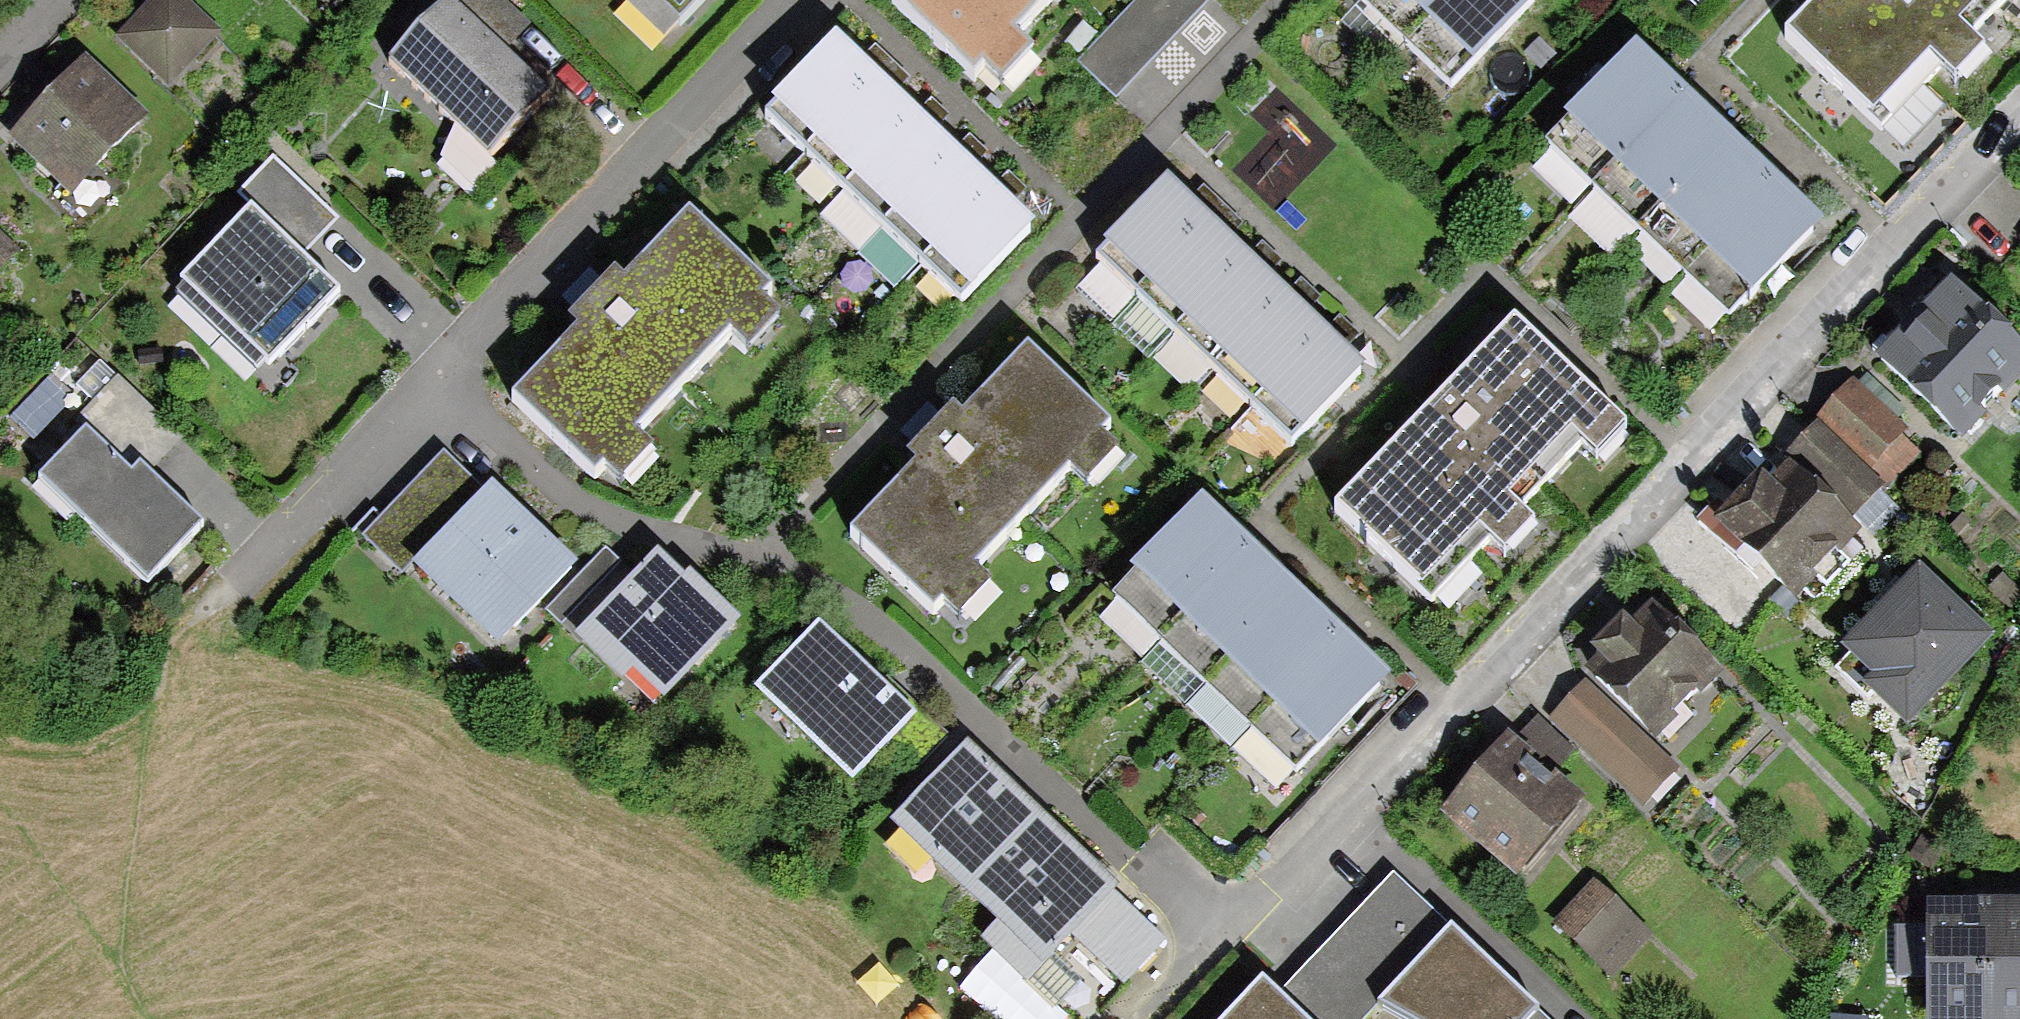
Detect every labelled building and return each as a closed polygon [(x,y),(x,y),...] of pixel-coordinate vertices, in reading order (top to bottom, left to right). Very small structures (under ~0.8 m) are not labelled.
[(127,40),(172,81),(214,36),(175,0),(164,0),(127,40)] [(519,49),(539,30),(511,0),(472,0),(519,49)] [(618,8),(671,57),(724,0),(626,0),(618,8)] [(893,5),(978,86),(1059,0),(898,0),(893,5)] [(1054,60),(1090,95),(1187,0),(1115,0),(1054,60)] [(1362,1),(1457,91),(1535,9),(1525,0),(1363,0),(1362,1)] [(1790,33),(1889,125),(1941,70),(1956,84),(1987,52),(1971,37),(2006,0),(1820,0),(1790,33)] [(450,24),(398,80),(489,165),(541,110),(450,24)] [(836,51),(770,120),(961,302),(1027,232),(992,199),(959,168),(923,134),(894,106),(863,76),(836,51)] [(1631,63),(1551,148),(1735,320),(1815,234),(1780,202),(1742,166),(1688,116),(1657,87),(1631,63)] [(87,71),(19,144),(72,194),(141,120),(87,71)] [(334,234),(270,171),(204,237),(221,253),(160,314),(250,403),(346,307),(303,264),(334,234)] [(1165,191),(1102,258),(1296,439),(1359,371),(1332,346),(1298,314),(1266,285),(1229,250),(1192,216),(1165,191)] [(583,332),(517,403),(613,492),(651,452),(631,434),(730,329),(751,349),(786,312),(689,221),(626,288),(615,278),(573,323),(583,332)] [(27,253),(0,225),(0,278),(27,253)] [(1823,425),(1895,492),(1941,443),(1960,461),(2019,397),(2019,358),(1949,291),(1823,425)] [(1499,333),(1310,530),(1402,625),(1465,565),(1482,580),(1518,544),(1502,531),(1551,473),(1573,489),(1618,439),(1499,333)] [(920,468),(855,537),(953,630),(993,588),(976,572),(1068,476),(1082,489),(1122,447),(1027,356),(963,423),(953,413),(910,458),(920,468)] [(130,404),(40,491),(146,600),(206,542),(150,484),(180,455),(130,404)] [(1785,453),(1702,534),(1795,629),(1874,552),(1853,530),(1880,504),(1816,438),(1793,460),(1785,453)] [(492,493),(415,574),(493,648),(571,568),(492,493)] [(1198,511),(1116,598),(1298,771),(1380,684),(1354,659),(1316,623),(1263,573),(1232,544),(1198,511)] [(658,559),(581,644),(622,681),(633,668),(667,698),(732,625),(658,559)] [(1920,580),(1837,668),(1908,734),(1991,646),(1920,580)] [(1595,684),(1554,724),(1643,812),(1674,781),(1651,758),(1722,687),(1659,625),(1637,647),(1625,634),(1588,672),(1595,684)] [(819,631),(760,694),(856,782),(915,719),(819,631)] [(1510,742),(1436,826),(1513,893),(1587,809),(1510,742)] [(965,753),(899,823),(1047,960),(1072,933),(1106,965),(1137,932),(1103,900),(1112,890),(1105,883),(1000,786),(965,753)] [(1569,891),(1528,929),(1575,979),(1615,938),(1569,891)] [(1928,897),(1928,926),(1897,926),(1897,975),(1930,975),(1930,1018),(2019,1018),(2019,897),(1998,897),(1973,897),(1928,897)] [(1449,930),(1377,1007),(1402,1018),(1527,1018),(1531,1014),(1449,930)] [(1264,985),(1233,1018),(1300,1018),(1264,985)]
